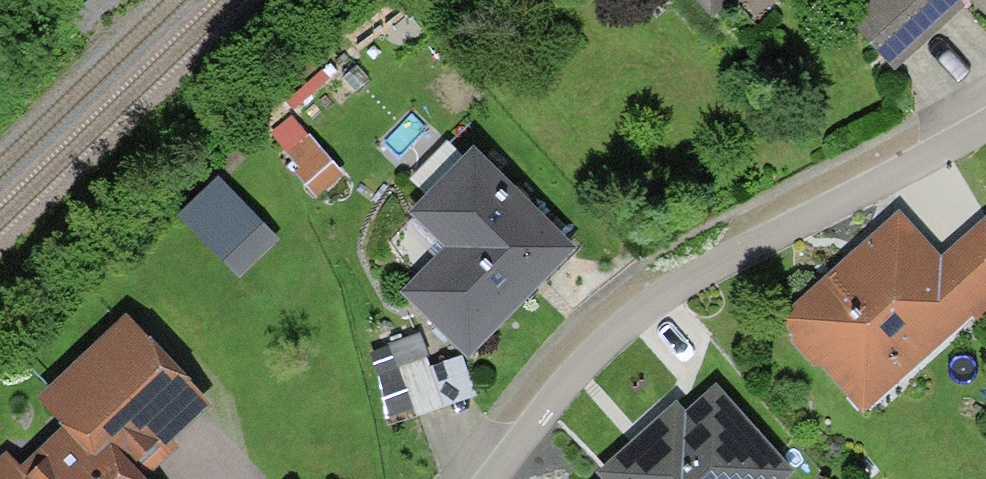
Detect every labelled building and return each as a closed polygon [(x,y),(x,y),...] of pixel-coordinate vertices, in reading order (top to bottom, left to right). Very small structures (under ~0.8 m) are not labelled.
[(847,9),(888,51),(941,0),(856,0),(847,9)] [(559,229),(463,144),(414,199),(449,230),(405,279),(466,333),(559,229)] [(265,220),(240,197),(203,236),(228,259),(265,220)] [(968,290),(936,253),(897,208),(783,305),(842,372),(877,342),(890,357),(968,290)] [(968,290),(980,303),(985,298),(985,216),(983,212),(936,253),(968,290)] [(79,422),(116,461),(192,387),(117,310),(41,383),(79,422)] [(435,392),(420,343),(392,352),(407,401),(435,392)] [(717,400),(626,478),(784,478),(785,477),(717,400)] [(79,422),(51,449),(44,441),(4,478),(135,478),(116,461),(79,422)]
